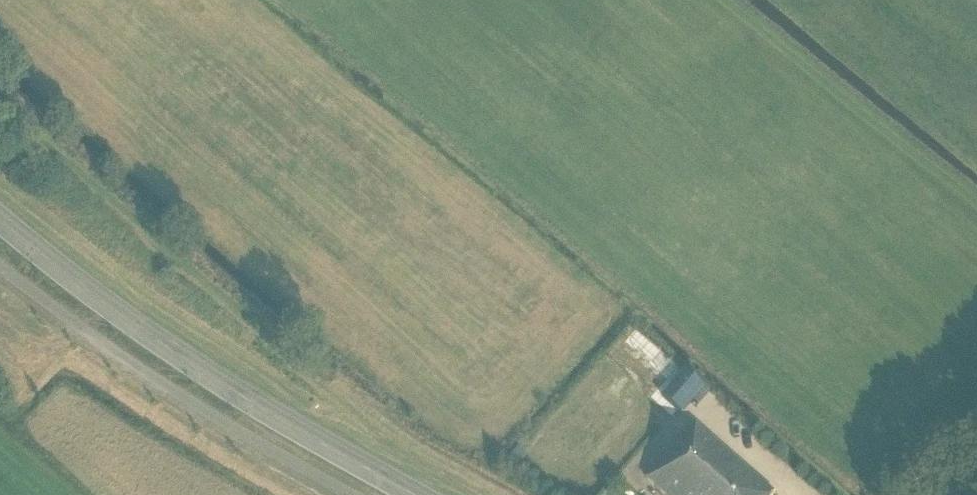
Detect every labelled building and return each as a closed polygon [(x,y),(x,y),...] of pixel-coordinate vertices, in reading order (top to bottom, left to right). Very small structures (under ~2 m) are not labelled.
[(662,395),(681,412),(704,387),(685,370),(662,395)] [(646,478),(666,494),(772,494),(775,492),(696,422),(646,478)] [(518,449),(507,460),(514,466),(524,455),(518,449)]
